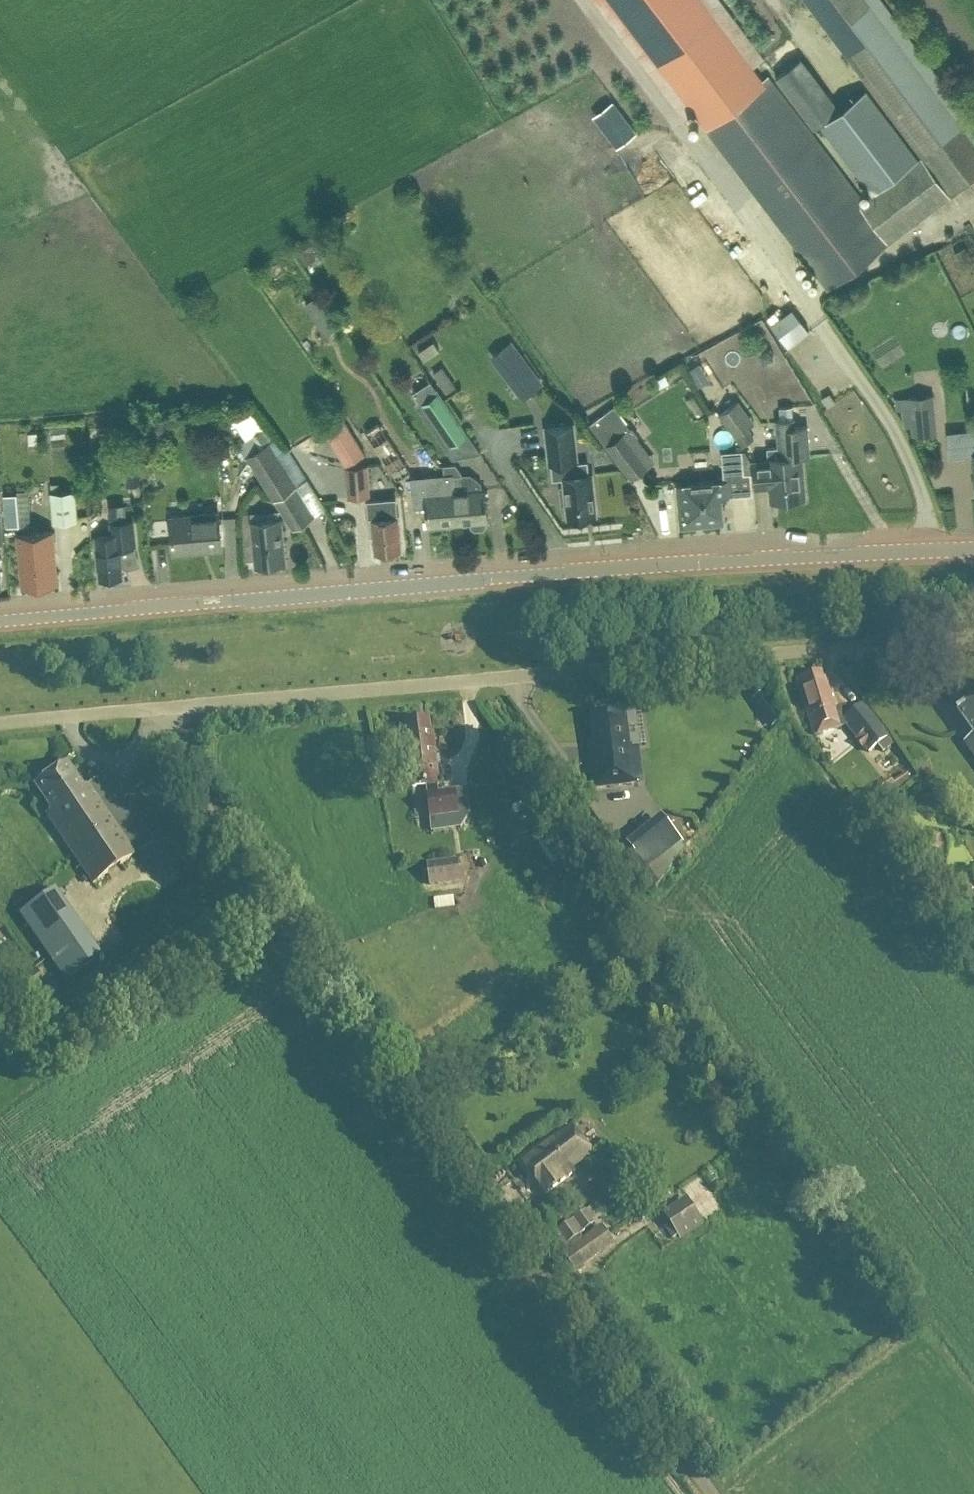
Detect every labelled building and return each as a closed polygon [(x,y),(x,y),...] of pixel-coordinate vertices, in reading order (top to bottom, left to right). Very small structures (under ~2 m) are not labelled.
[(828,288),(973,177),(973,138),(869,0),(806,0),(921,154),(917,157),(864,87),(837,107),(798,55),(773,74),(812,126),(819,121),(871,191),(856,203),(703,0),(610,0),(828,288)] [(490,356),(522,399),(544,383),(512,339),(490,356)] [(360,401),(374,393),(369,384),(355,392),(360,401)] [(466,431),(443,397),(436,387),(419,399),(448,443),(466,431)] [(931,394),(911,396),(914,433),(935,431),(931,394)] [(231,407),(246,431),(266,419),(251,395),(231,407)] [(750,456),(761,448),(746,426),(745,427),(729,405),(719,411),(735,434),(750,456)] [(366,463),(346,465),(365,452),(342,416),(324,427),(346,465),(348,496),(370,494),(366,463)] [(804,496),(801,453),(809,452),(807,423),(794,424),(793,416),(776,418),(778,445),(767,446),(768,455),(767,456),(768,457),(752,459),(754,485),(770,484),(771,498),(804,496)] [(396,477),(411,468),(379,421),(365,430),(396,477)] [(552,477),(564,476),(565,485),(560,485),(562,503),(567,502),(568,515),(595,513),(591,472),(588,472),(587,459),(576,460),(572,422),(545,425),(549,461),(550,461),(552,477)] [(293,528),(304,521),(315,513),(262,428),(252,434),(259,447),(247,454),(293,528)] [(948,431),(950,454),(973,452),(973,456),(973,428),(948,431)] [(630,477),(646,465),(649,462),(625,431),(606,445),(630,477)] [(133,455),(129,448),(120,448),(115,455),(120,463),(129,463),(133,455)] [(742,448),(722,450),(724,473),(744,471),(742,448)] [(452,463),(457,521),(470,520),(471,524),(474,527),(483,527),(486,523),(486,518),(488,518),(485,487),(481,488),(481,481),(474,475),(463,476),(462,473),(455,462),(452,463)] [(425,493),(427,523),(457,521),(452,463),(443,463),(446,491),(425,493)] [(129,484),(139,483),(137,470),(128,471),(129,484)] [(728,478),(677,482),(676,482),(680,525),(724,521),(721,494),(729,493),(728,478)] [(76,489),(51,491),(53,522),(78,520),(76,489)] [(396,551),(398,549),(401,549),(398,514),(397,514),(395,497),(367,500),(369,517),(368,517),(370,536),(373,536),(375,551),(387,550),(389,552),(396,551)] [(6,525),(32,523),(30,505),(4,507),(6,525)] [(173,551),(221,546),(218,510),(170,515),(173,551)] [(256,562),(286,559),(282,516),(251,519),(256,562)] [(119,546),(135,544),(132,518),(111,521),(112,532),(96,534),(100,577),(122,575),(119,546)] [(22,584),(58,580),(53,529),(17,532),(22,584)] [(856,740),(865,732),(882,753),(894,744),(875,719),(866,726),(854,712),(848,717),(846,708),(838,711),(828,679),(823,681),(821,674),(797,681),(814,737),(846,727),(856,740)] [(958,714),(973,736),(973,702),(958,714)] [(623,712),(591,716),(595,752),(591,753),(591,758),(589,758),(591,790),(640,783),(636,747),(627,748),(623,712)] [(406,789),(412,788),(412,789),(427,787),(430,818),(457,815),(454,792),(436,794),(435,787),(438,787),(432,732),(427,733),(425,721),(408,723),(410,744),(406,744),(410,773),(404,773),(401,778),(402,785),(406,789)] [(964,743),(973,756),(973,736),(964,743)] [(152,843),(121,797),(124,795),(116,784),(114,786),(105,773),(104,774),(105,774),(83,789),(66,763),(33,786),(50,811),(45,815),(92,884),(152,843)] [(541,808),(507,821),(515,840),(549,827),(541,808)] [(631,851),(646,869),(680,842),(665,823),(631,851)] [(678,843),(646,870),(657,883),(684,850),(678,843)] [(459,883),(456,861),(425,865),(427,886),(459,883)] [(64,981),(99,958),(54,890),(19,914),(49,959),(64,981)] [(567,1171),(591,1153),(570,1125),(521,1161),(544,1193),(569,1174),(567,1171)] [(680,1239),(703,1225),(685,1199),(663,1214),(680,1239)] [(584,1232),(594,1225),(586,1212),(575,1220),(584,1232)] [(547,1232),(550,1236),(576,1272),(613,1244),(601,1227),(582,1241),(580,1236),(581,1235),(571,1221),(559,1230),(556,1226),(547,1232)]
